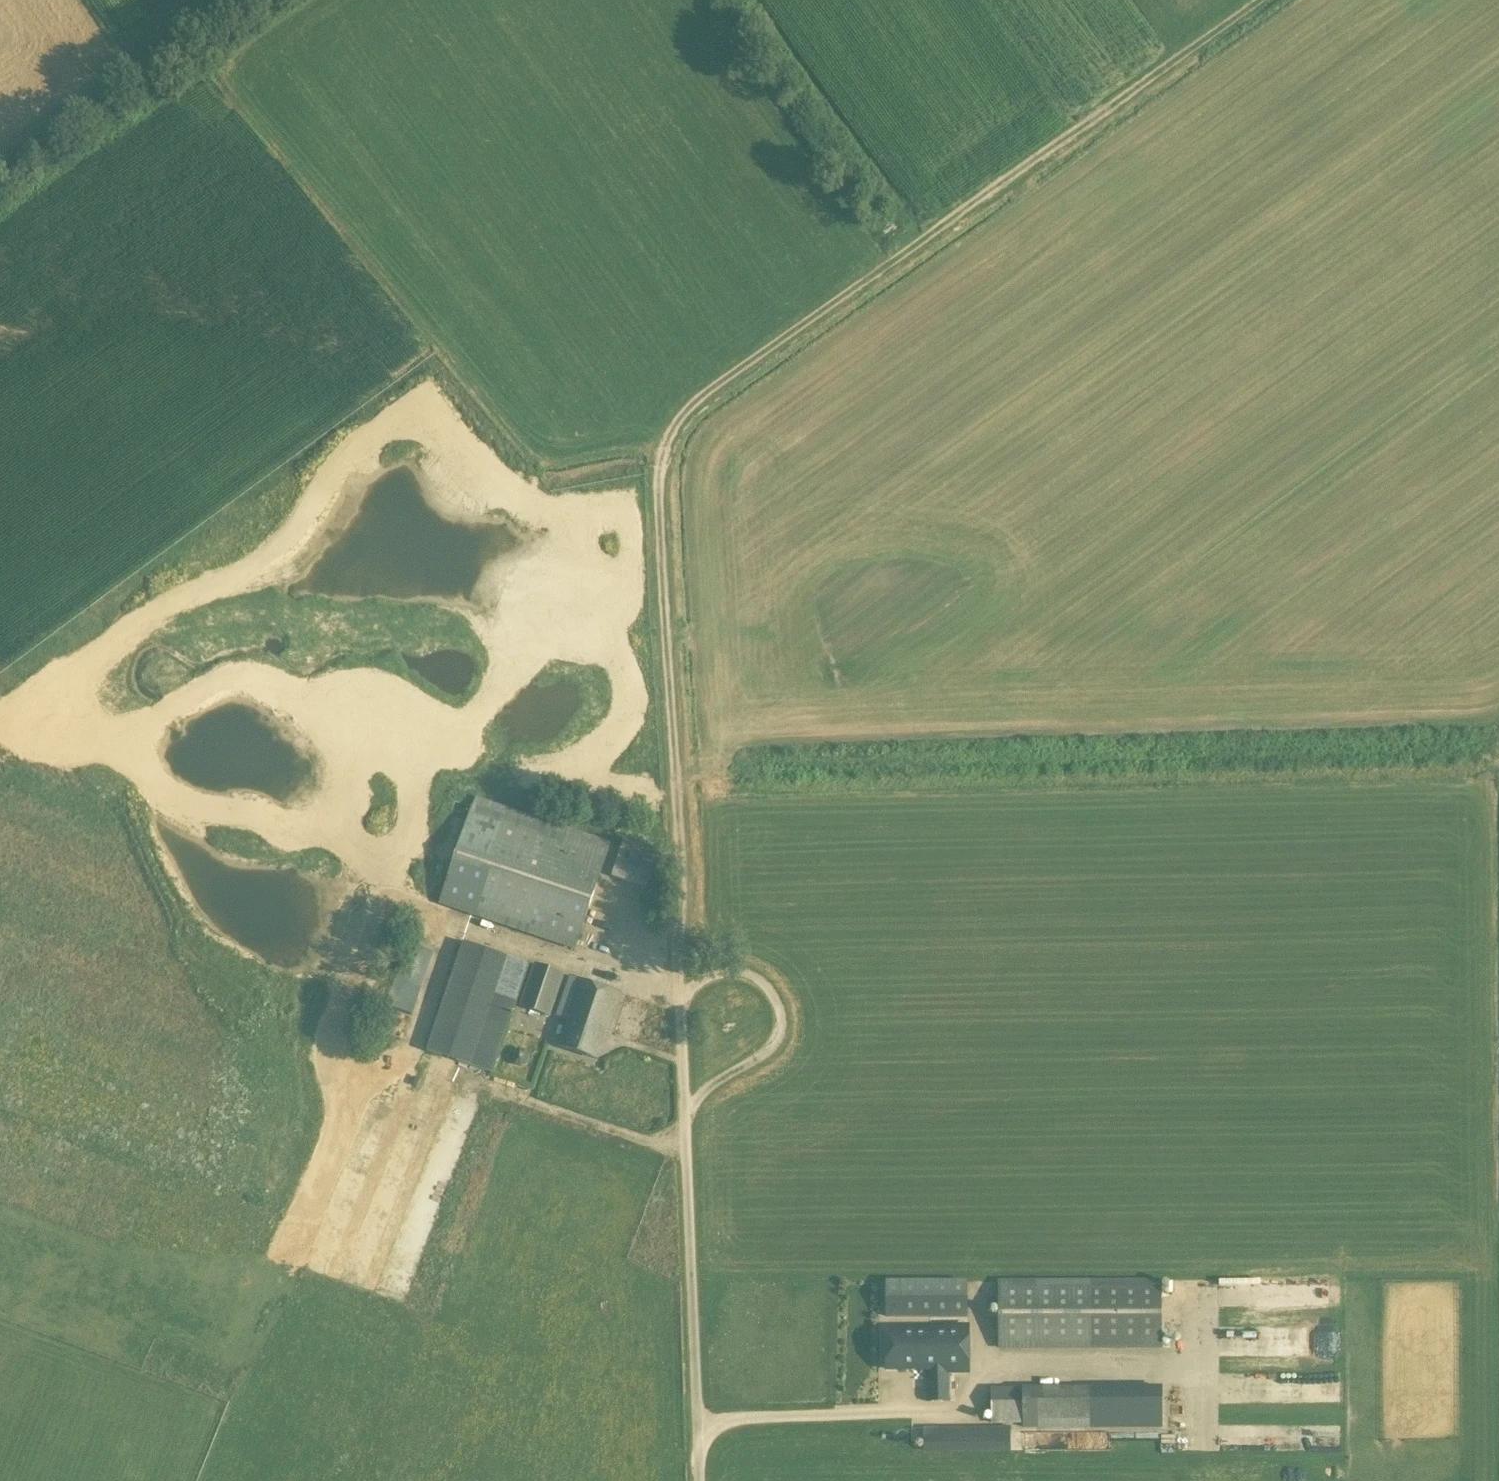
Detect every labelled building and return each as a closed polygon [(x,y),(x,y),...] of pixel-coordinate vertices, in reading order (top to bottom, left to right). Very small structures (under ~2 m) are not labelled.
[(439,905),(575,950),(609,847),(578,836),(580,828),(565,823),(561,834),(472,805),(439,905)] [(624,840),(611,876),(654,891),(666,854),(624,840)] [(494,1069),(528,961),(467,942),(433,1050),(494,1069)] [(405,943),(387,1006),(414,1014),(432,951),(405,943)] [(550,1016),(564,972),(534,963),(521,1006),(550,1016)] [(571,978),(558,1015),(569,1019),(560,1046),(597,1058),(605,1031),(609,1032),(621,994),(571,978)] [(1160,1279),(998,1281),(999,1347),(1161,1346),(1160,1279)] [(968,1280),(886,1280),(886,1318),(968,1318),(968,1280)] [(888,1370),(927,1369),(927,1386),(919,1386),(919,1401),(950,1401),(949,1373),(968,1372),(967,1325),(946,1326),(947,1328),(887,1329),(888,1370)] [(1023,1423),(1023,1427),(1110,1427),(1110,1387),(991,1388),(991,1423),(1023,1423)] [(1010,1427),(924,1427),(924,1451),(1010,1451),(1010,1427)]
